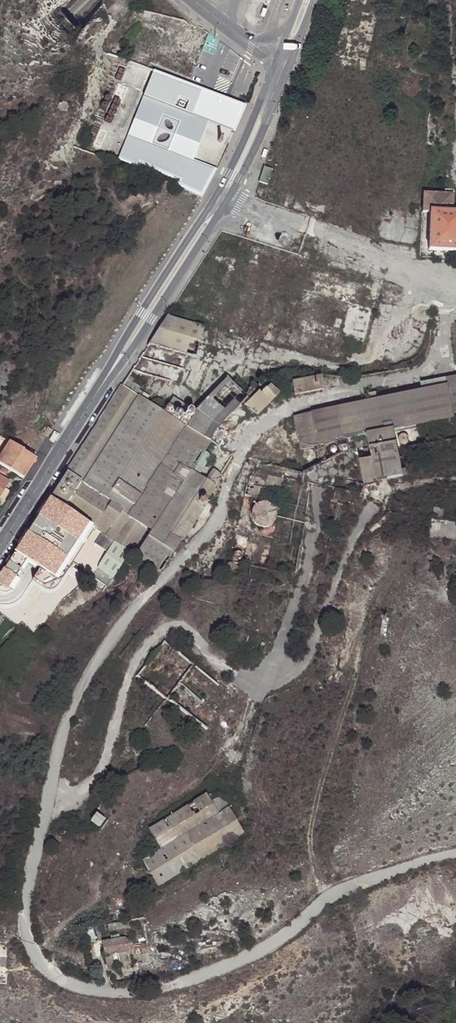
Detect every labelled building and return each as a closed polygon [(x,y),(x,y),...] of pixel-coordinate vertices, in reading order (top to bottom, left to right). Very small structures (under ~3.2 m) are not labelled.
[(153,71),(144,96),(153,100),(162,74),(153,71)] [(153,100),(144,96),(119,162),(178,182),(175,187),(202,198),(206,190),(213,179),(217,170),(185,158),(201,120),(235,133),(246,107),(192,86),(162,74),(153,100)] [(66,111),(68,108),(68,107),(66,104),(63,103),(60,104),(58,108),(60,111),(63,112),(66,111)] [(271,171),(263,168),(258,182),(267,184),(271,171)] [(455,252),(455,213),(452,213),(452,194),(430,194),(430,211),(431,212),(430,250),(455,252)] [(205,328),(167,316),(159,329),(131,372),(178,385),(188,355),(196,357),(204,331),(205,328)] [(135,379),(129,375),(128,378),(123,385),(147,400),(149,396),(140,389),(141,387),(133,381),(135,379)] [(322,376),(292,381),(295,396),(324,390),(322,376)] [(370,401),(355,405),(295,417),(301,449),(367,436),(370,449),(397,444),(394,430),(410,427),(455,417),(455,376),(446,378),(448,385),(422,390),(405,394),(378,400),(370,401)] [(198,408),(188,426),(187,427),(210,441),(211,442),(219,427),(248,398),(228,377),(198,408)] [(264,380),(260,384),(259,385),(264,390),(261,393),(259,391),(258,392),(245,404),(257,416),(279,395),(264,380)] [(259,385),(260,384),(256,380),(251,385),(258,392),(259,391),(261,393),(264,390),(259,385)] [(147,400),(123,385),(95,429),(64,477),(52,495),(91,521),(96,524),(87,539),(80,551),(100,564),(93,576),(108,586),(131,552),(135,555),(135,557),(161,573),(184,538),(186,539),(205,509),(195,503),(200,495),(208,499),(223,476),(214,470),(206,480),(195,473),(191,471),(184,481),(173,474),(192,444),(204,451),(210,441),(187,427),(188,426),(178,420),(147,400)] [(174,397),(170,403),(183,412),(187,406),(174,397)] [(54,431),(50,428),(45,435),(49,438),(54,431)] [(36,459),(23,450),(25,450),(11,441),(0,456),(0,464),(23,479),(36,459)] [(207,453),(204,451),(192,444),(173,474),(184,481),(191,471),(195,473),(207,453)] [(397,444),(370,449),(372,460),(359,462),(365,487),(377,485),(377,483),(403,477),(402,471),(397,444)] [(0,476),(0,497),(10,482),(0,476)] [(266,488),(247,485),(245,494),(264,498),(266,488)] [(96,524),(52,495),(14,550),(61,579),(96,524)] [(445,510),(435,509),(433,518),(443,519),(445,510)] [(221,795),(217,798),(215,798),(210,791),(206,793),(206,792),(177,810),(150,828),(162,848),(143,860),(159,885),(197,861),(246,831),(223,794),(221,795)] [(96,812),(91,820),(100,827),(105,819),(96,812)] [(129,928),(128,919),(104,924),(99,925),(101,933),(129,928)] [(97,938),(94,926),(83,928),(86,940),(97,938)] [(131,947),(132,945),(131,943),(131,942),(130,940),(129,939),(127,938),(125,938),(120,939),(112,940),(102,941),(105,955),(121,952),(126,951),(128,951),(129,949),(131,948),(131,947)] [(149,952),(147,943),(132,945),(131,947),(131,948),(129,949),(128,951),(126,951),(127,955),(149,952)] [(122,962),(121,952),(105,955),(107,969),(117,968),(117,963),(122,962)] [(150,962),(149,954),(141,955),(143,963),(150,962)]
